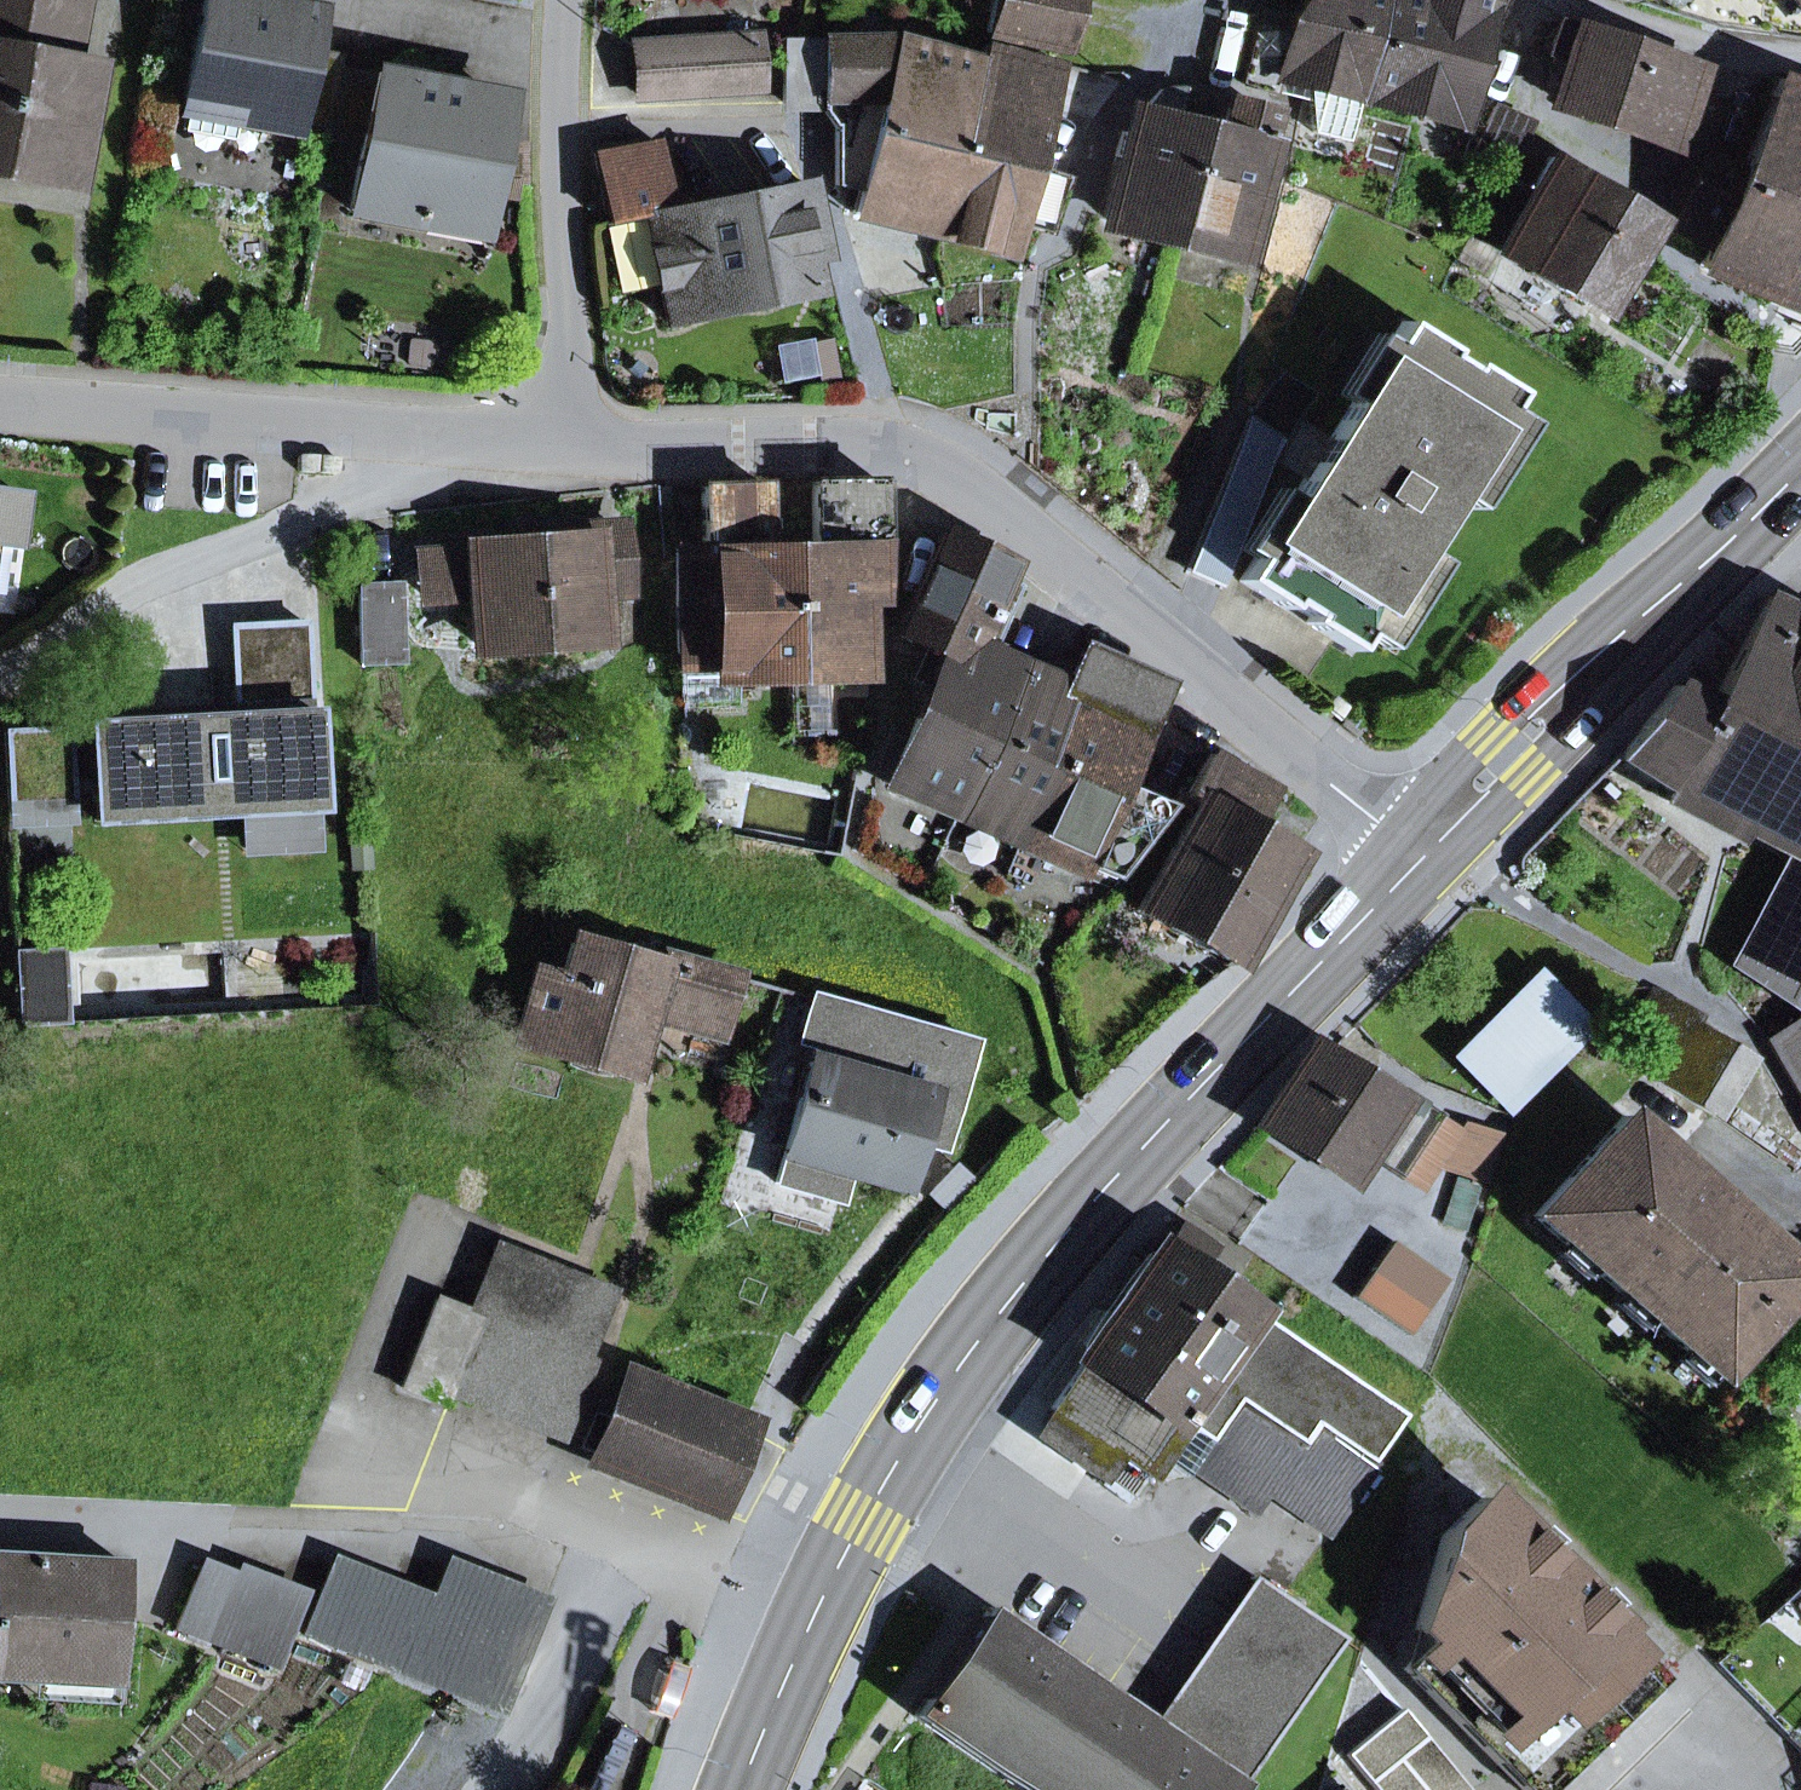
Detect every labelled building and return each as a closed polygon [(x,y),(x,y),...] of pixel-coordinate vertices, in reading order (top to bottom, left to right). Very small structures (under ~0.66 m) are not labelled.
[(73,186),(96,66),(72,62),(84,0),(0,0),(0,172),(73,186)] [(293,119),(329,126),(340,66),(342,54),(306,48),(311,20),(288,15),(265,11),(267,2),(255,0),(205,0),(182,130),(234,139),(237,120),(291,130),(293,119)] [(291,0),(267,0),(267,2),(265,11),(288,15),(291,0)] [(987,33),(1058,48),(1068,0),(994,0),(987,33)] [(1361,97),(1388,0),(1304,0),(1292,14),(1287,32),(1258,24),(1243,84),(1275,92),(1279,76),(1309,84),(1361,97)] [(1361,97),(1459,123),(1488,0),(1388,0),(1361,97)] [(1646,180),(1672,139),(1698,69),(1564,21),(1554,44),(1574,50),(1556,99),(1619,121),(1606,152),(1646,180)] [(634,46),(638,95),(758,87),(755,38),(634,46)] [(858,190),(852,212),(935,231),(973,88),(980,62),(900,39),(785,41),(783,104),(822,102),(834,123),(837,184),(858,190)] [(1055,64),(984,46),(980,62),(973,88),(1044,106),(1055,64)] [(425,205),(474,214),(495,94),(444,85),(421,81),(340,66),(329,126),(327,137),(362,143),(350,209),(422,223),(425,205)] [(444,85),(446,73),(423,69),(421,81),(444,85)] [(1767,293),(1777,298),(1800,239),(1800,88),(1777,77),(1742,171),(1709,247),(1703,261),(1769,288),(1767,293)] [(1361,97),(1309,84),(1312,132),(1347,141),(1361,97)] [(1059,182),(1027,175),(1044,106),(973,88),(935,231),(1011,252),(1020,220),(1045,227),(1059,182)] [(1146,106),(1137,136),(1123,131),(1103,217),(1172,238),(1202,122),(1178,116),(1183,90),(1162,90),(1146,106)] [(1230,105),(1224,128),(1202,122),(1172,238),(1245,254),(1274,145),(1260,141),(1267,114),(1230,105)] [(1477,146),(1513,162),(1530,123),(1494,107),(1477,146)] [(645,216),(667,319),(807,290),(788,189),(671,212),(655,142),(595,154),(608,223),(645,216)] [(511,144),(504,154),(496,197),(515,199),(517,181),(526,181),(526,145),(511,144)] [(1706,155),(1675,233),(1709,247),(1742,171),(1706,155)] [(1472,236),(1603,313),(1655,225),(1641,217),(1643,213),(1549,158),(1531,189),(1508,175),(1472,236)] [(1800,302),(1800,239),(1777,298),(1791,304),(1793,299),(1800,302)] [(1306,623),(1352,652),(1362,635),(1417,548),(1450,496),(1505,409),(1515,392),(1469,363),(1466,368),(1446,356),(1449,350),(1403,321),(1240,581),(1286,610),(1289,605),(1309,617),(1306,623)] [(1450,496),(1473,510),(1527,423),(1505,409),(1450,496)] [(815,545),(788,546),(791,674),(850,672),(848,605),(879,604),(879,481),(812,483),(815,545)] [(729,676),(791,674),(788,546),(766,547),(765,485),(702,487),(703,548),(676,548),(679,656),(729,655),(729,676)] [(0,493),(0,542),(15,544),(21,495),(0,493)] [(513,547),(470,550),(471,554),(474,593),(477,645),(597,637),(594,592),(622,590),(619,545),(574,549),(570,531),(512,535),(513,547)] [(947,536),(905,635),(928,645),(950,654),(952,649),(987,665),(1011,609),(990,600),(1005,565),(947,536)] [(1362,635),(1385,650),(1439,563),(1417,548),(1362,635)] [(426,597),(474,593),(471,554),(422,557),(426,597)] [(358,587),(361,664),(402,662),(399,585),(358,587)] [(1769,596),(1720,689),(1800,730),(1800,614),(1769,596)] [(230,627),(235,704),(310,700),(306,623),(230,627)] [(936,682),(890,783),(957,812),(1018,678),(987,665),(952,649),(950,654),(928,645),(916,674),(936,682)] [(1163,687),(1083,651),(1070,682),(1084,688),(1019,839),(1085,867),(1092,849),(1124,862),(1163,808),(1117,788),(1163,687)] [(680,702),(730,701),(729,676),(729,655),(679,656),(680,702)] [(1018,678),(957,812),(1019,839),(1084,688),(1070,682),(1064,697),(1018,678)] [(1661,784),(1739,826),(1770,767),(1800,735),(1800,730),(1720,689),(1711,702),(1674,686),(1621,757),(1661,784)] [(89,726),(313,714),(312,700),(310,700),(235,704),(88,712),(89,726)] [(317,790),(313,714),(89,726),(91,779),(70,780),(68,728),(5,732),(9,806),(71,803),(71,794),(92,793),(92,803),(95,803),(314,791),(317,790)] [(1770,767),(1739,826),(1742,825),(1800,856),(1800,735),(1770,767)] [(1138,910),(1236,966),(1298,855),(1251,829),(1273,790),(1211,754),(1183,796),(1196,804),(1138,910)] [(244,857),(318,853),(314,791),(95,803),(96,821),(242,813),(244,857)] [(1085,867),(1112,878),(1124,862),(1092,849),(1085,867)] [(1748,972),(1800,1005),(1800,874),(1748,972)] [(536,975),(517,1039),(631,1072),(648,1017),(718,1035),(733,977),(660,957),(657,969),(572,944),(561,982),(536,975)] [(65,1022),(61,950),(16,952),(19,1025),(65,1022)] [(1461,1059),(1506,1103),(1582,1023),(1539,980),(1461,1059)] [(913,1142),(923,1108),(952,1116),(974,1042),(810,995),(796,1044),(814,1048),(775,1183),(840,1201),(848,1171),(901,1186),(913,1142)] [(1766,1041),(1800,1101),(1800,1017),(1766,1041)] [(1712,1115),(1743,1064),(1688,1032),(1656,1082),(1712,1115)] [(1355,1064),(1347,1076),(1314,1055),(1269,1124),(1346,1173),(1360,1151),(1419,1189),(1433,1167),(1457,1131),(1397,1092),(1389,1103),(1377,1096),(1385,1084),(1355,1064)] [(913,1142),(943,1149),(952,1116),(923,1108),(913,1142)] [(1714,1377),(1800,1280),(1800,1275),(1622,1116),(1533,1216),(1714,1377)] [(1485,1171),(1460,1164),(1471,1126),(1462,1123),(1457,1131),(1433,1167),(1482,1182),(1485,1171)] [(1471,1126),(1460,1164),(1485,1171),(1496,1133),(1471,1126)] [(1187,1417),(1180,1412),(1190,1399),(1249,1312),(1226,1295),(1191,1272),(1201,1258),(1169,1236),(1110,1316),(1112,1318),(1051,1408),(1076,1425),(1058,1452),(1101,1481),(1119,1455),(1153,1478),(1171,1451),(1186,1429),(1181,1425),(1187,1417)] [(1392,1241),(1352,1297),(1407,1335),(1447,1279),(1392,1241)] [(613,1291),(496,1244),(470,1311),(484,1318),(489,1304),(592,1346),(613,1291)] [(1226,1295),(1235,1282),(1201,1258),(1191,1272),(1226,1295)] [(402,1387),(449,1406),(455,1390),(484,1318),(470,1311),(437,1298),(402,1387)] [(593,1361),(587,1359),(592,1346),(489,1304),(484,1318),(455,1390),(565,1434),(593,1361)] [(1315,1424),(1369,1463),(1402,1415),(1249,1312),(1190,1399),(1222,1421),(1237,1400),(1301,1444),(1315,1424)] [(626,1375),(592,1461),(716,1511),(750,1424),(626,1375)] [(1171,1451),(1191,1465),(1222,1421),(1190,1399),(1180,1412),(1187,1417),(1181,1425),(1186,1429),(1171,1451)] [(1237,1400),(1222,1421),(1191,1465),(1255,1510),(1269,1490),(1329,1532),(1375,1466),(1369,1463),(1315,1424),(1301,1444),(1237,1400)] [(1033,1434),(1058,1452),(1076,1425),(1051,1408),(1033,1434)] [(1523,1789),(1547,1789),(1659,1679),(1481,1498),(1442,1536),(1415,1630),(1428,1643),(1402,1669),(1523,1789)] [(119,1670),(125,1564),(0,1556),(0,1677),(42,1680),(43,1665),(119,1670)] [(503,1713),(546,1605),(445,1565),(430,1603),(331,1564),(303,1635),(503,1713)] [(200,1566),(175,1629),(277,1669),(305,1598),(236,1572),(233,1580),(200,1566)] [(1272,1590),(1253,1576),(1152,1721),(1171,1735),(1272,1590)] [(1171,1735),(1242,1784),(1344,1639),(1272,1590),(1171,1735)] [(1242,1784),(1171,1735),(1152,1721),(989,1608),(914,1716),(1020,1789),(1238,1789),(1242,1784)] [(1376,1789),(1470,1789),(1403,1709),(1347,1755),(1376,1789)]
